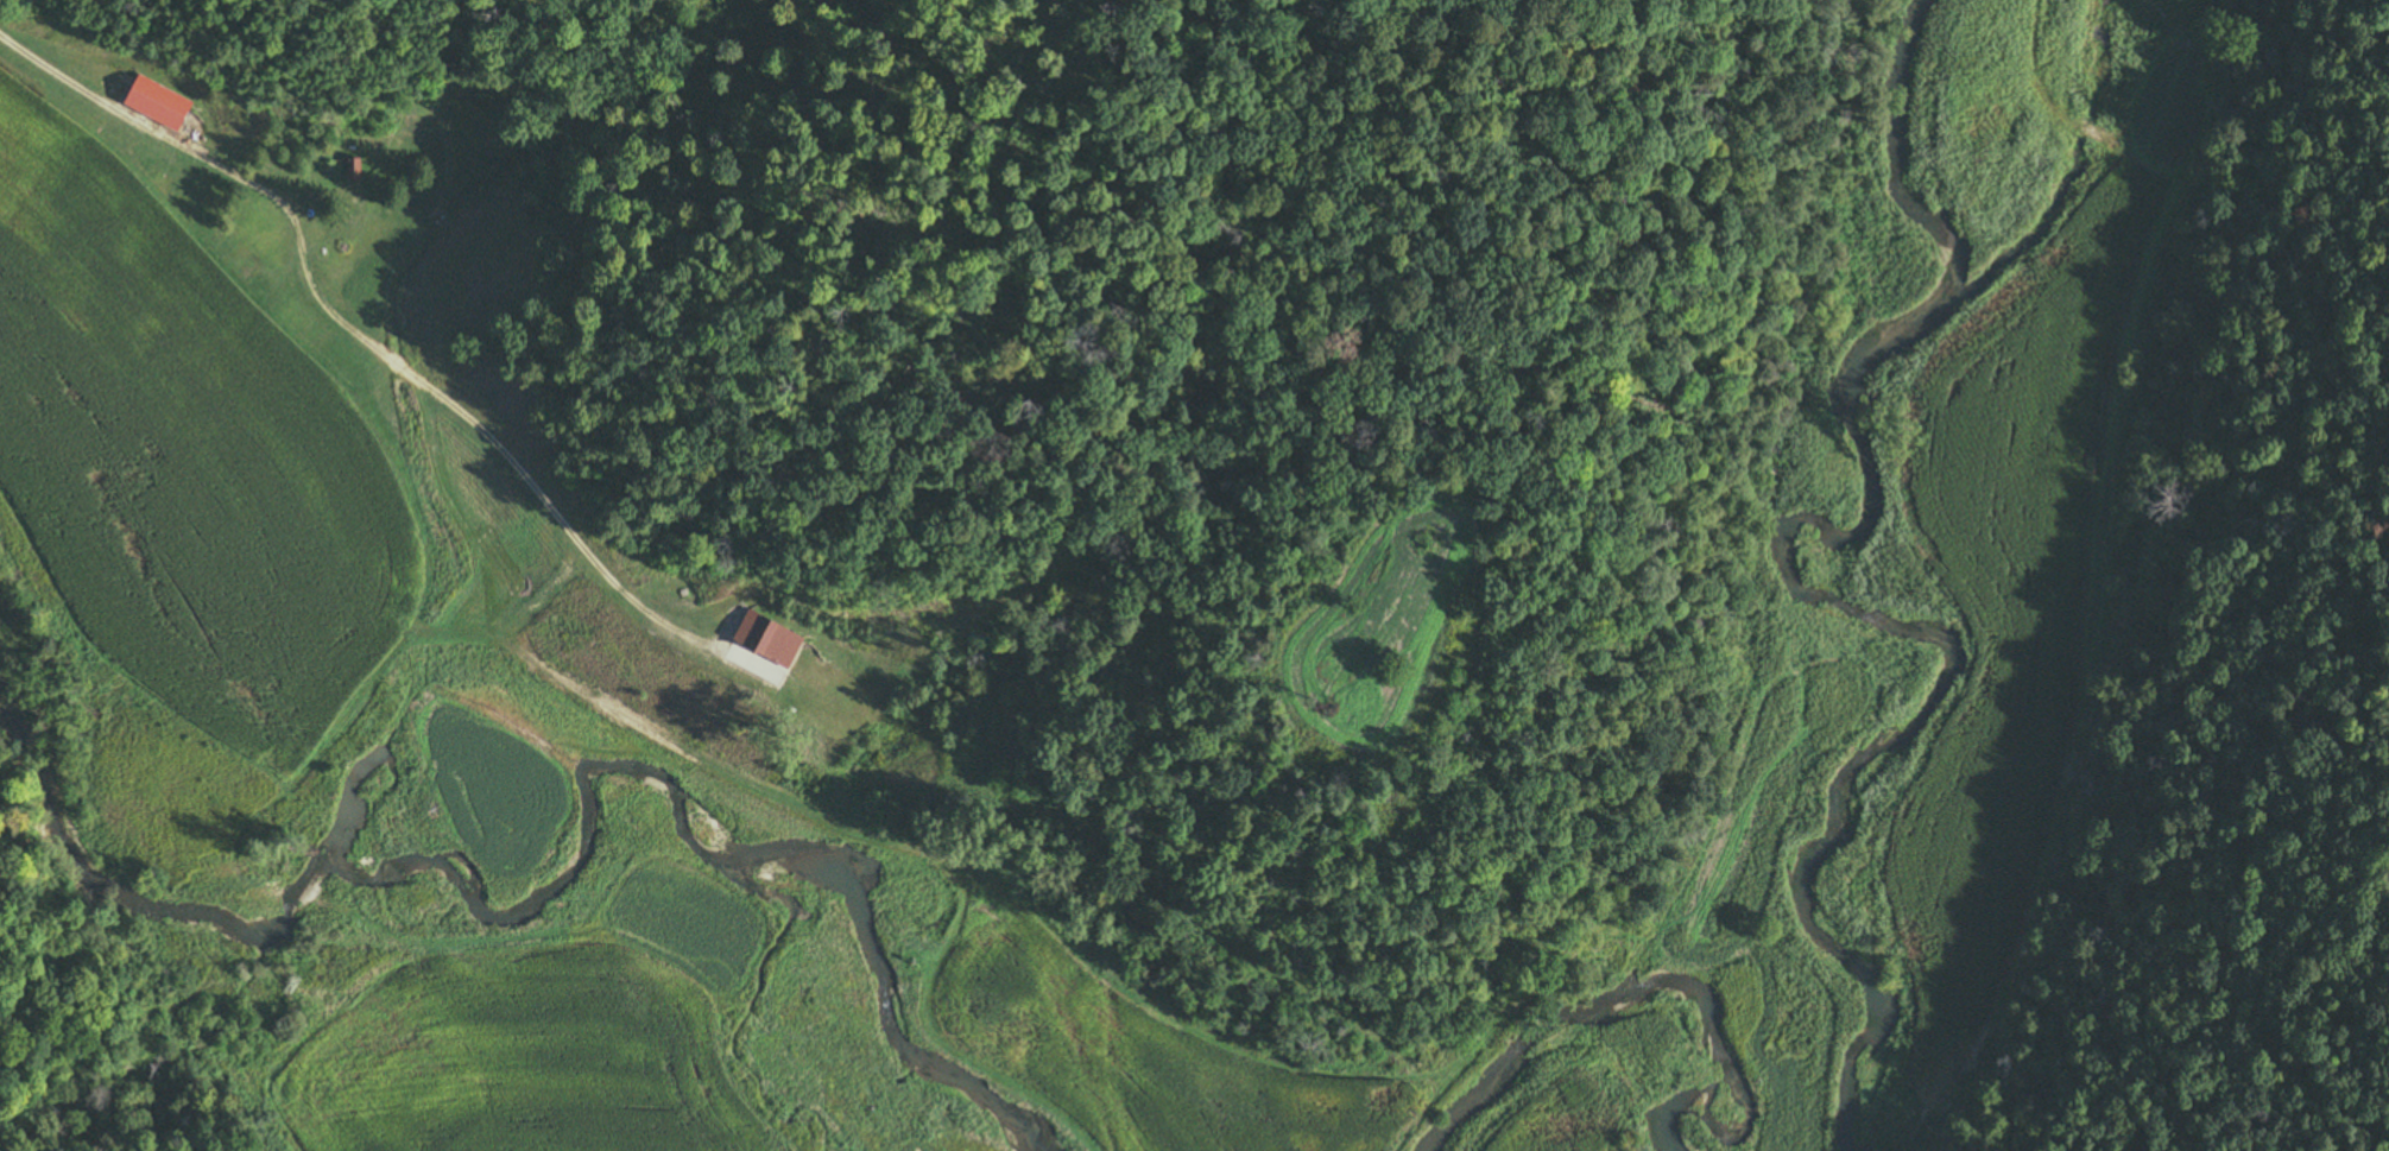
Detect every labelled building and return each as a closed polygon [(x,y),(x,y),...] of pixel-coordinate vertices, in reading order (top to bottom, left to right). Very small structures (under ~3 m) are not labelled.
[(337,159),(336,180),(355,181),(356,160),(337,159)] [(768,628),(757,621),(738,650),(749,657),(768,628)]
